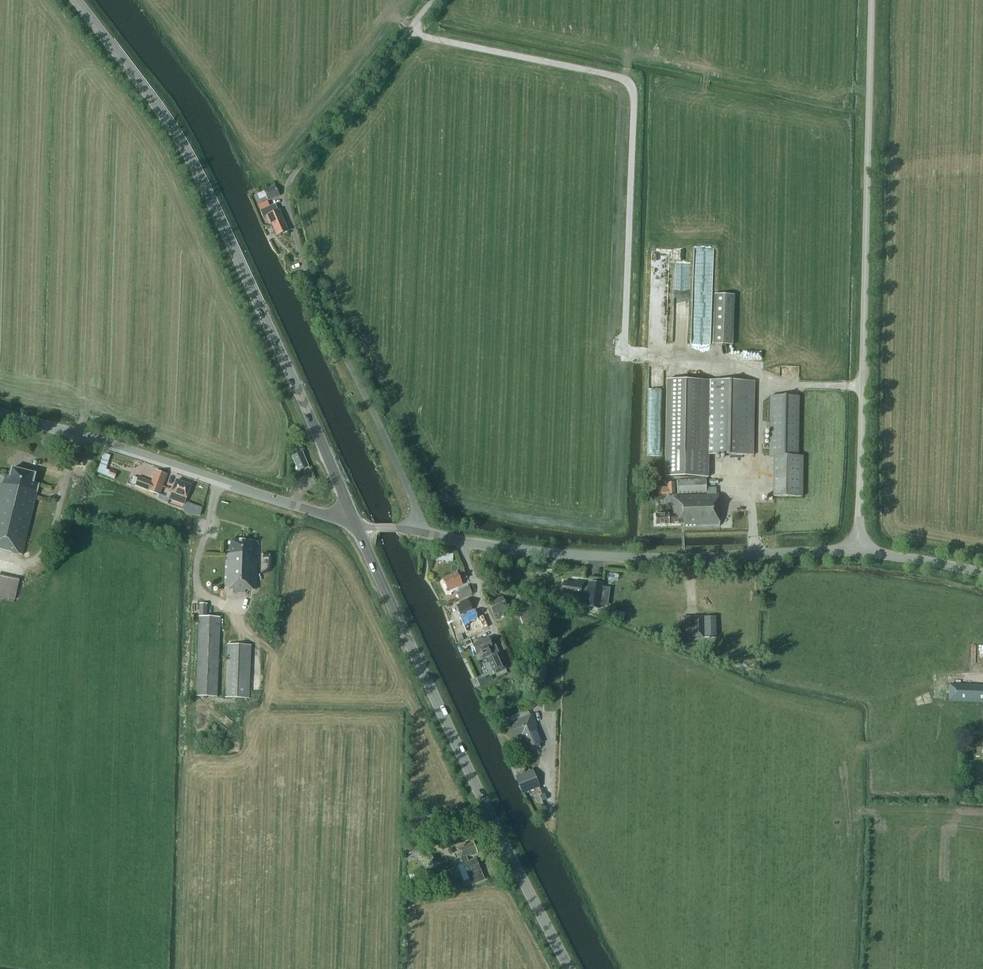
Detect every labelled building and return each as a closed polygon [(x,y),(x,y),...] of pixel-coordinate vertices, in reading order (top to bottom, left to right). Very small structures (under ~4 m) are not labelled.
[(263,190),(268,201),(280,196),(275,185),(263,190)] [(288,231),(279,209),(277,210),(274,204),(260,211),(263,218),(265,217),(269,225),(271,225),(276,236),(288,231)] [(715,294),(714,344),(734,344),(735,294),(715,294)] [(707,478),(708,455),(753,456),(754,382),(667,380),(665,477),(707,478)] [(799,460),(802,400),(773,399),(770,459),(775,459),(773,499),(803,500),(804,460),(799,460)] [(298,471),(307,467),(301,453),(291,458),(298,471)] [(99,473),(107,475),(109,465),(101,463),(99,473)] [(22,553),(39,483),(33,482),(35,473),(11,467),(8,476),(3,475),(1,484),(0,484),(0,548),(22,553)] [(134,486),(165,497),(167,489),(161,486),(165,475),(154,471),(150,482),(137,477),(134,486)] [(677,480),(677,494),(706,493),(706,479),(677,480)] [(175,480),(168,500),(183,505),(190,486),(175,480)] [(655,515),(655,525),(683,524),(683,527),(719,526),(718,495),(673,497),(674,514),(655,515)] [(185,502),(183,511),(201,516),(204,506),(185,502)] [(226,554),(225,589),(233,589),(233,592),(246,592),(246,590),(254,590),(255,559),(254,559),(254,552),(257,552),(257,541),(232,540),(231,554),(226,554)] [(463,570),(442,579),(447,590),(455,587),(456,588),(463,585),(461,581),(467,578),(463,570)] [(20,579),(0,576),(0,597),(17,599),(20,579)] [(575,580),(574,582),(562,580),(561,590),(563,590),(562,593),(573,594),(572,596),(580,598),(581,595),(586,596),(584,605),(597,607),(601,584),(588,582),(587,586),(582,585),(583,581),(575,580)] [(469,586),(459,590),(460,593),(457,594),(459,599),(472,594),(469,586)] [(456,605),(460,615),(472,610),(468,599),(459,603),(459,604),(456,605)] [(500,615),(501,618),(504,617),(503,614),(509,612),(503,599),(489,605),(495,618),(500,615)] [(200,604),(196,697),(217,698),(220,617),(207,616),(208,604),(200,604)] [(531,610),(519,615),(524,628),(536,622),(531,610)] [(482,616),(476,619),(473,611),(459,618),(466,632),(479,626),(481,629),(487,627),(482,616)] [(701,619),(681,619),(681,640),(701,640),(701,619)] [(478,643),(472,646),(476,656),(480,654),(482,659),(491,655),(492,657),(488,659),(494,675),(506,670),(499,654),(498,652),(495,645),(492,646),(488,639),(482,641),(481,639),(477,641),(478,643)] [(225,697),(249,698),(251,645),(227,645),(225,697)] [(480,686),(488,683),(485,677),(478,681),(480,686)] [(951,701),(982,702),(982,685),(951,685),(951,701)] [(513,739),(521,736),(526,748),(528,747),(530,751),(536,748),(535,744),(539,742),(533,726),(534,725),(531,717),(508,726),(513,739)] [(525,793),(539,787),(532,771),(516,777),(520,787),(522,786),(525,793)] [(455,848),(470,882),(481,877),(473,859),(468,861),(467,857),(477,853),(472,843),(463,847),(462,844),(455,848)] [(409,848),(410,858),(422,857),(421,848),(409,848)]
